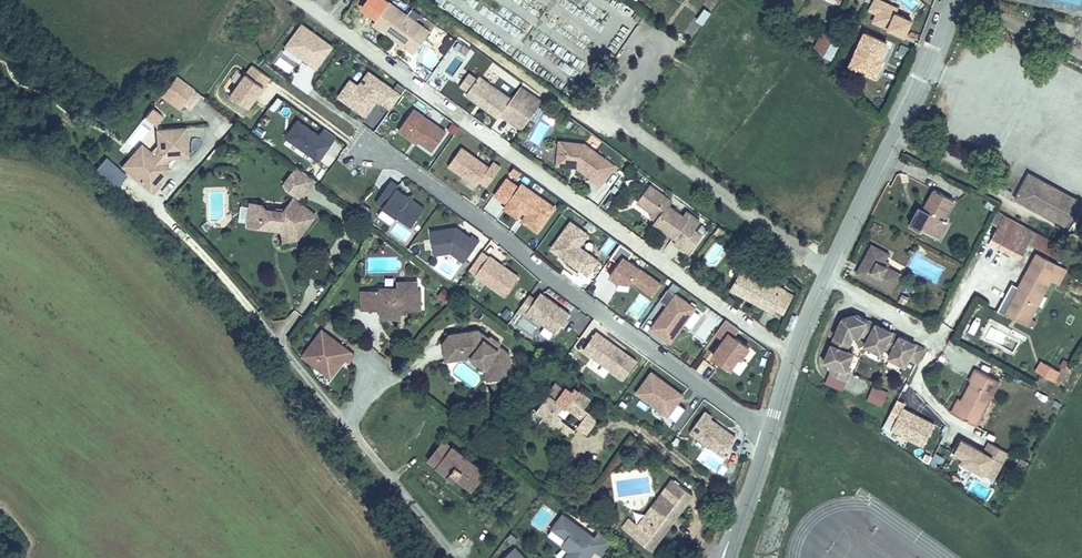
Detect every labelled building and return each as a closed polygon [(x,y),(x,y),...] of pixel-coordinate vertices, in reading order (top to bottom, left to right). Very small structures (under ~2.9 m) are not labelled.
[(890,0),(872,0),(868,8),(876,13),(873,19),(905,35),(914,16),(898,9),(900,5),(890,0)] [(430,31),(389,2),(373,24),(382,30),(383,27),(408,45),(406,48),(414,54),(430,31)] [(702,25),(711,13),(707,10),(698,22),(702,25)] [(638,22),(642,17),(633,11),(629,16),(638,22)] [(335,49),(304,27),(288,48),(319,71),(335,49)] [(408,45),(383,27),(382,30),(406,48),(408,45)] [(824,55),(833,38),(823,33),(815,47),(824,55)] [(881,58),(888,43),(865,33),(851,64),(876,76),(882,63),(875,60),(876,57),(880,59),(881,58)] [(452,45),(456,40),(451,36),(447,41),(452,45)] [(831,59),(839,44),(832,40),(833,38),(824,55),(831,59)] [(446,51),(451,44),(444,39),(438,45),(446,51)] [(467,53),(470,48),(464,44),(460,48),(467,53)] [(454,75),(461,63),(448,56),(441,67),(454,75)] [(281,57),(276,63),(288,72),(292,66),(281,57)] [(272,80),(256,68),(249,77),(266,88),(272,80)] [(403,96),(372,73),(348,105),(369,119),(381,101),(393,110),(403,96)] [(189,109),(201,94),(175,74),(158,95),(176,109),(181,103),(189,109)] [(469,91),(477,79),(469,74),(461,85),(469,91)] [(531,118),(543,101),(521,86),(511,99),(480,76),(477,79),(469,91),(466,94),(479,103),(480,101),(483,103),(481,105),(499,118),(501,115),(508,120),(517,108),(531,118)] [(249,77),(234,98),(250,110),(266,88),(249,77)] [(139,150),(160,112),(148,105),(127,143),(139,150)] [(522,130),(531,118),(517,108),(508,120),(522,130)] [(452,136),(417,112),(403,132),(438,157),(452,136)] [(300,118),(286,138),(321,162),(337,139),(324,130),(321,134),(300,118)] [(164,158),(188,156),(186,124),(153,126),(154,144),(125,146),(127,169),(130,169),(132,187),(166,184),(164,158)] [(600,185),(615,165),(586,144),(559,141),(558,151),(565,151),(565,162),(575,163),(579,166),(577,168),(600,185)] [(492,169),(465,150),(452,168),(479,186),(482,182),(492,169)] [(565,162),(565,151),(558,151),(557,165),(576,167),(577,168),(579,166),(575,163),(565,162)] [(92,171),(114,188),(126,172),(104,155),(92,171)] [(509,173),(496,164),(492,169),(482,182),(495,192),(509,173)] [(312,184),(315,180),(298,167),(295,171),(301,176),(312,184)] [(290,191),(301,176),(295,171),(285,184),(290,190),(290,191)] [(1076,218),(1081,206),(1081,202),(1029,174),(1026,180),(1038,186),(1035,189),(1058,202),(1058,201),(1072,209),(1069,214),(1076,218)] [(301,199),(312,184),(301,176),(290,191),(301,199)] [(523,189),(508,179),(498,194),(513,204),(523,189)] [(1038,186),(1026,180),(1016,198),(1070,228),(1076,218),(1069,214),(1072,209),(1058,201),(1058,202),(1035,189),(1038,186)] [(662,194),(651,185),(647,191),(658,199),(662,194)] [(541,234),(559,210),(525,186),(523,189),(513,204),(527,215),(526,224),(541,234)] [(1012,192),(1001,186),(998,192),(1009,198),(1012,192)] [(412,229),(426,208),(399,190),(386,209),(412,229)] [(941,225),(954,200),(934,190),(924,208),(926,210),(924,214),(919,211),(911,227),(920,232),(922,229),(935,236),(941,225)] [(701,221),(687,211),(683,216),(680,213),(669,205),(672,201),(671,200),(662,194),(658,199),(647,191),(638,202),(654,213),(659,217),(657,220),(655,223),(666,232),(684,244),(701,221)] [(691,206),(676,194),(673,198),(689,210),(691,206)] [(298,238),(315,215),(293,199),(284,211),(266,209),(262,205),(258,204),(252,203),(251,203),(249,225),(260,227),(264,223),(280,225),(283,227),(298,238)] [(994,210),(997,205),(988,201),(985,205),(994,210)] [(1004,215),(997,211),(991,222),(998,225),(992,237),(1003,243),(1013,248),(1023,253),(1030,242),(1054,254),(1059,245),(1004,215)] [(941,225),(935,236),(938,238),(948,220),(945,218),(941,225)] [(591,236),(572,222),(553,249),(590,277),(601,262),(583,249),(591,236)] [(298,238),(283,227),(285,241),(298,238)] [(720,237),(724,230),(719,227),(714,233),(720,237)] [(460,229),(432,232),(433,255),(454,253),(465,261),(479,244),(460,229)] [(1003,243),(992,237),(990,242),(1000,247),(1003,243)] [(1003,243),(1000,247),(1010,253),(1013,248),(1003,243)] [(889,254),(872,245),(857,273),(891,292),(901,274),(887,266),(883,264),(885,260),(889,254)] [(1023,253),(1013,248),(1010,253),(1021,258),(1023,253)] [(1059,283),(1067,270),(1037,254),(1020,287),(1010,306),(1031,317),(1052,280),(1059,283)] [(368,257),(368,271),(386,271),(386,257),(368,257)] [(653,301),(666,284),(628,257),(616,275),(653,301)] [(522,279),(492,258),(477,279),(507,300),(522,279)] [(785,292),(786,290),(763,278),(743,267),(731,289),(744,296),(746,293),(749,295),(747,298),(774,312),(776,308),(785,292)] [(790,281),(785,277),(781,281),(787,285),(790,281)] [(421,310),(421,290),(418,290),(418,281),(398,281),(398,287),(398,291),(390,291),(386,287),(380,287),(380,291),(370,291),(370,309),(381,309),(390,309),(390,314),(398,314),(401,311),(401,310),(401,309),(406,309),(406,310),(421,310)] [(1015,295),(1020,287),(1013,283),(1009,292),(1015,295)] [(436,297),(445,302),(451,291),(441,286),(436,297)] [(524,300),(528,291),(518,287),(514,297),(524,300)] [(370,309),(370,291),(360,291),(360,310),(370,309)] [(784,313),(793,296),(785,292),(776,308),(784,313)] [(698,310),(677,295),(652,330),(674,346),(698,310)] [(572,316),(543,296),(529,316),(558,336),(572,316)] [(1031,317),(1010,306),(1006,313),(1027,324),(1031,317)] [(390,314),(390,309),(381,309),(381,319),(401,319),(401,311),(398,314),(390,314)] [(869,317),(853,310),(842,313),(833,335),(851,343),(854,335),(861,334),(869,317)] [(515,327),(533,335),(538,324),(520,316),(515,327)] [(894,329),(875,319),(863,344),(883,353),(894,329)] [(334,379),(353,349),(319,327),(300,357),(334,379)] [(499,345),(498,344),(496,347),(488,340),(490,338),(489,338),(479,329),(450,334),(444,342),(445,352),(453,351),(454,359),(472,357),(486,367),(489,363),(497,368),(506,367),(512,371),(507,367),(506,359),(511,358),(510,353),(499,345)] [(919,342),(899,332),(887,355),(906,365),(919,342)] [(639,363),(599,334),(585,353),(625,382),(639,363)] [(744,343),(732,335),(714,358),(734,373),(754,351),(744,343)] [(500,343),(491,336),(489,338),(490,338),(488,340),(496,347),(498,344),(499,345),(500,343)] [(855,351),(831,341),(824,360),(828,361),(826,366),(830,371),(825,383),(842,390),(847,379),(849,380),(853,372),(848,370),(855,351)] [(454,359),(453,351),(445,352),(446,360),(454,359)] [(976,368),(998,380),(1003,371),(981,359),(976,368)] [(1046,363),(1041,360),(1035,370),(1040,373),(1046,363)] [(513,376),(512,371),(506,367),(497,368),(489,363),(486,367),(488,380),(513,376)] [(1055,368),(1046,363),(1040,373),(1049,379),(1055,368)] [(998,380),(976,368),(970,381),(972,382),(962,401),(955,414),(976,425),(989,400),(999,381),(998,380)] [(1060,372),(1055,368),(1049,379),(1054,382),(1060,372)] [(685,398),(653,374),(637,396),(671,418),(685,398)] [(585,408),(591,400),(574,388),(572,390),(566,386),(565,388),(558,382),(536,410),(545,416),(543,418),(555,427),(557,425),(561,419),(563,417),(558,414),(565,405),(583,419),(579,424),(588,431),(598,417),(585,408)] [(888,392),(873,386),(867,400),(882,406),(888,392)] [(953,414),(955,414),(962,401),(958,399),(951,413),(953,414)] [(989,400),(976,425),(983,429),(997,404),(989,400)] [(934,422),(903,405),(891,428),(922,445),(934,422)] [(707,414),(691,436),(723,459),(737,438),(712,421),(714,418),(707,414)] [(575,430),(561,419),(557,425),(571,435),(575,430)] [(588,431),(579,424),(577,427),(586,433),(588,431)] [(984,452),(961,439),(954,452),(964,457),(962,462),(994,479),(1008,453),(992,444),(987,453),(984,452)] [(437,466),(452,447),(444,441),(429,460),(437,466)] [(987,453),(992,444),(990,442),(984,452),(987,453)] [(486,472),(453,446),(437,466),(436,467),(448,477),(451,474),(457,478),(473,490),(486,472)] [(933,451),(927,463),(939,469),(945,456),(933,451)] [(674,519),(693,494),(673,479),(638,525),(659,540),(671,523),(669,522),(672,518),(674,519)] [(567,490),(565,499),(576,502),(578,493),(567,490)] [(638,525),(630,519),(624,527),(632,533),(632,534),(633,534),(639,539),(640,540),(640,539),(652,548),(651,548),(652,549),(659,540),(638,525)] [(581,554),(570,541),(548,557),(577,557),(581,554)]
